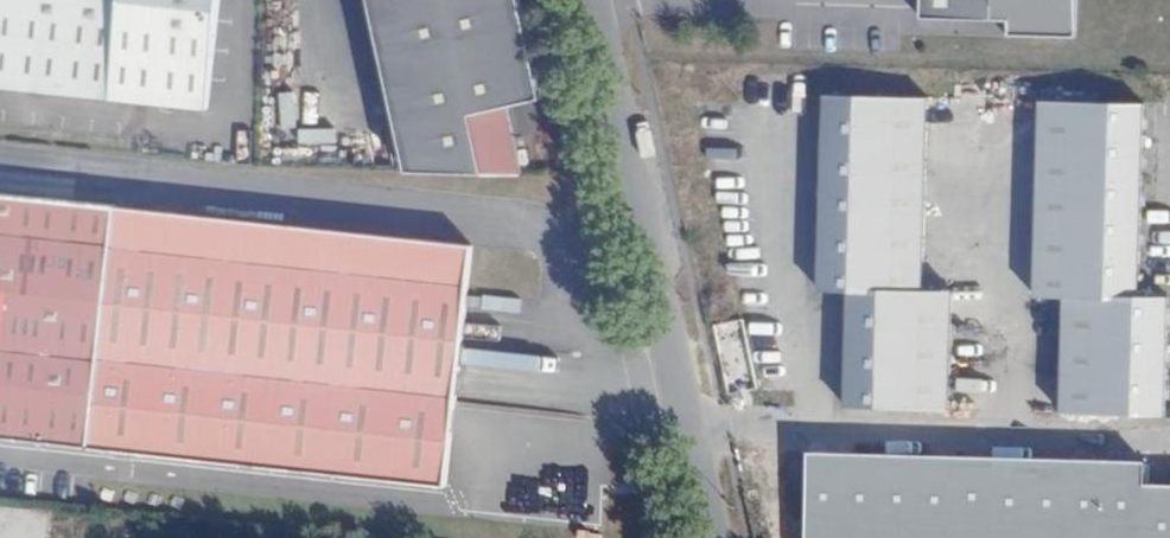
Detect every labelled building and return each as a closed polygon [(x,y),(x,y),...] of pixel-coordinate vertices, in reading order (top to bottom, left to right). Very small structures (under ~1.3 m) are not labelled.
[(207,108),(219,0),(0,0),(0,86),(207,108)] [(525,177),(508,105),(542,99),(520,0),(371,0),(409,173),(525,177)] [(921,17),(1008,19),(1008,35),(1076,36),(1077,0),(921,0),(921,17)] [(820,289),(850,290),(846,405),(949,408),(953,289),(922,288),(928,96),(825,93),(820,289)] [(1035,295),(1065,296),(1061,411),(1165,414),(1168,295),(1137,294),(1143,102),(1040,99),(1035,295)] [(207,463),(219,342),(232,219),(0,194),(0,425),(11,417),(33,442),(83,449),(84,452),(207,463)] [(219,342),(453,367),(464,244),(232,219),(219,342)] [(219,342),(207,463),(441,484),(453,367),(219,342)] [(33,442),(11,417),(0,425),(0,440),(33,442)] [(813,452),(810,537),(1169,537),(1169,487),(1145,486),(1146,464),(813,452)]
